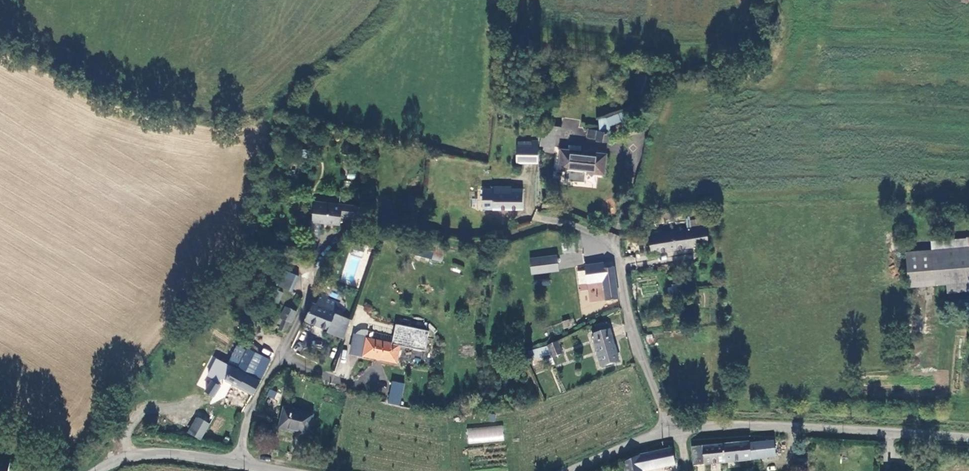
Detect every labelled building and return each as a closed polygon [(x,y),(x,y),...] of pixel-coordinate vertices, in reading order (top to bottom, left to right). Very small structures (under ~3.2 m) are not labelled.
[(536,70),(546,72),(548,63),(537,61),(536,70)] [(529,87),(536,90),(539,81),(531,78),(529,87)] [(607,127),(634,116),(630,108),(607,118),(598,118),(599,130),(609,133),(607,127)] [(634,129),(633,124),(632,119),(624,121),(627,130),(634,129)] [(586,136),(608,141),(610,133),(609,133),(599,130),(588,128),(586,136)] [(529,162),(533,162),(533,161),(533,149),(537,149),(537,141),(519,140),(518,162),(522,162),(522,167),(529,167),(529,162)] [(559,147),(556,165),(564,167),(562,177),(581,181),(582,171),(600,174),(604,155),(579,150),(580,145),(568,143),(567,148),(559,147)] [(492,208),(522,207),(522,188),(510,188),(510,192),(499,192),(499,190),(492,190),(492,188),(481,188),(482,208),(492,208)] [(309,220),(335,222),(335,214),(348,216),(349,205),(310,203),(309,220)] [(706,225),(652,234),(655,251),(709,241),(706,225)] [(432,249),(433,243),(433,241),(419,238),(416,253),(433,256),(443,258),(445,251),(432,249)] [(432,249),(445,251),(446,245),(433,243),(432,249)] [(907,252),(909,282),(942,280),(943,291),(968,290),(968,247),(907,252)] [(549,273),(559,271),(556,257),(546,259),(549,273)] [(532,276),(549,273),(546,259),(529,262),(532,276)] [(604,279),(608,298),(620,296),(614,264),(604,266),(603,261),(584,265),(588,282),(604,279)] [(296,276),(283,270),(276,285),(288,291),(296,276)] [(675,284),(677,296),(684,295),(682,282),(675,284)] [(323,330),(339,338),(346,319),(331,312),(335,303),(323,297),(324,294),(318,292),(317,295),(316,294),(312,303),(309,302),(301,318),(323,328),(323,330)] [(288,323),(293,311),(282,306),(277,317),(281,320),(278,325),(277,328),(282,331),(286,322),(288,323)] [(621,358),(611,327),(593,332),(603,364),(621,358)] [(396,354),(399,338),(366,333),(366,332),(353,331),(351,348),(363,350),(363,349),(396,354)] [(546,344),(549,356),(560,353),(555,340),(546,344)] [(119,358),(122,350),(100,341),(97,349),(119,358)] [(533,359),(549,356),(546,344),(522,346),(524,355),(532,353),(533,359)] [(250,375),(259,357),(245,349),(236,368),(250,375)] [(335,375),(346,378),(351,355),(340,353),(335,375)] [(257,382),(232,369),(221,363),(215,375),(250,394),(257,382)] [(400,388),(402,377),(392,376),(391,387),(400,388)] [(211,396),(217,385),(208,379),(201,390),(211,396)] [(307,435),(310,414),(281,409),(277,430),(307,435)] [(196,416),(187,433),(201,440),(210,423),(196,416)] [(466,429),(468,444),(504,440),(502,425),(466,429)] [(702,445),(692,446),(694,465),(776,453),(775,438),(702,446),(702,445)] [(670,448),(638,456),(641,470),(673,464),(670,448)] [(623,464),(624,470),(641,470),(638,456),(623,464)] [(10,464),(0,461),(0,470),(8,470),(10,464)]
